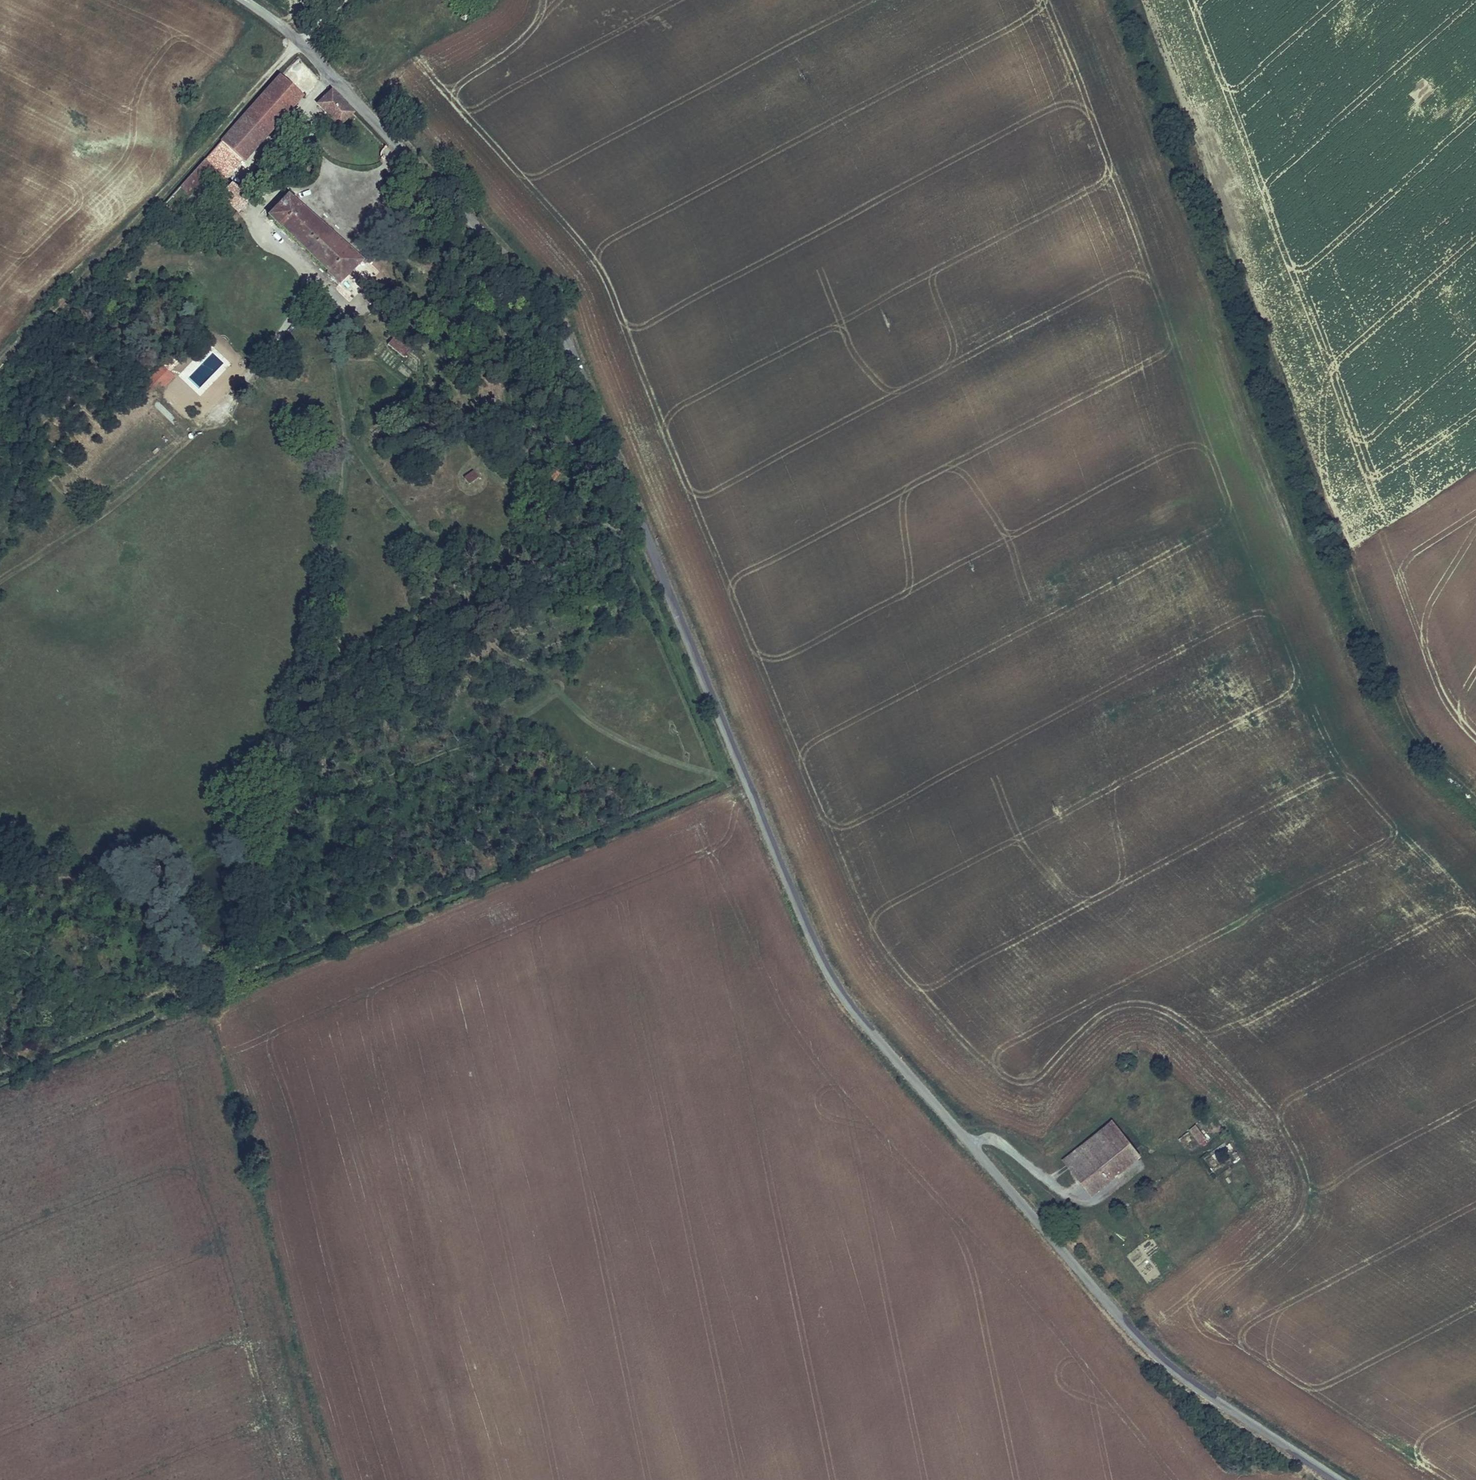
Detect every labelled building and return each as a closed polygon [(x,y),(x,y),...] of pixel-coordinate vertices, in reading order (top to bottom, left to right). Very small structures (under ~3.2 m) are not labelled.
[(280,76),(221,142),(242,162),(245,164),(305,98),(280,76)] [(340,129),(356,115),(332,90),(315,105),(340,129)] [(242,162),(221,142),(205,161),(227,179),(242,162)] [(230,205),(242,192),(230,181),(219,193),(230,205)] [(230,205),(239,215),(252,201),(242,192),(230,205)] [(164,195),(155,204),(163,211),(171,202),(164,195)] [(289,195),(268,217),(340,289),(365,263),(289,195)] [(171,202),(163,211),(174,221),(182,211),(171,202)] [(389,344),(405,358),(412,350),(396,336),(389,344)] [(164,387),(173,375),(166,370),(157,381),(164,387)] [(553,455),(545,450),(532,472),(540,477),(553,455)] [(480,479),(474,472),(464,478),(470,486),(480,479)] [(1114,1125),(1063,1163),(1072,1175),(1123,1136),(1114,1125)] [(1207,1140),(1195,1127),(1179,1140),(1189,1153),(1207,1140)] [(1142,1160),(1123,1136),(1072,1175),(1091,1199),(1142,1160)]
